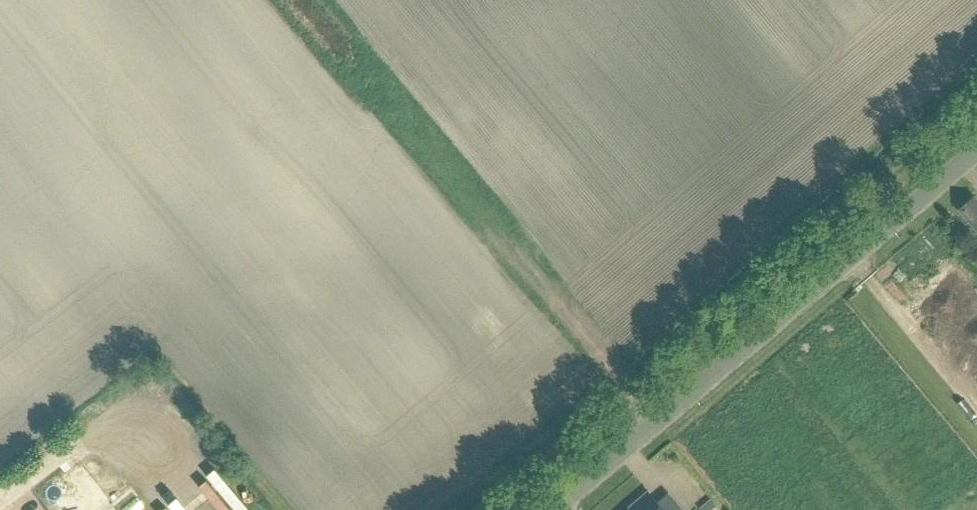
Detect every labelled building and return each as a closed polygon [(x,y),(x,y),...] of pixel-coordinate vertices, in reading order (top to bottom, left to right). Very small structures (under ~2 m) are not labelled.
[(974,197),(959,209),(976,230),(976,200),(974,197)] [(629,509),(683,509),(668,493),(657,502),(648,491),(635,502),(637,503),(629,509)] [(711,498),(700,507),(702,509),(721,509),(711,498)]
